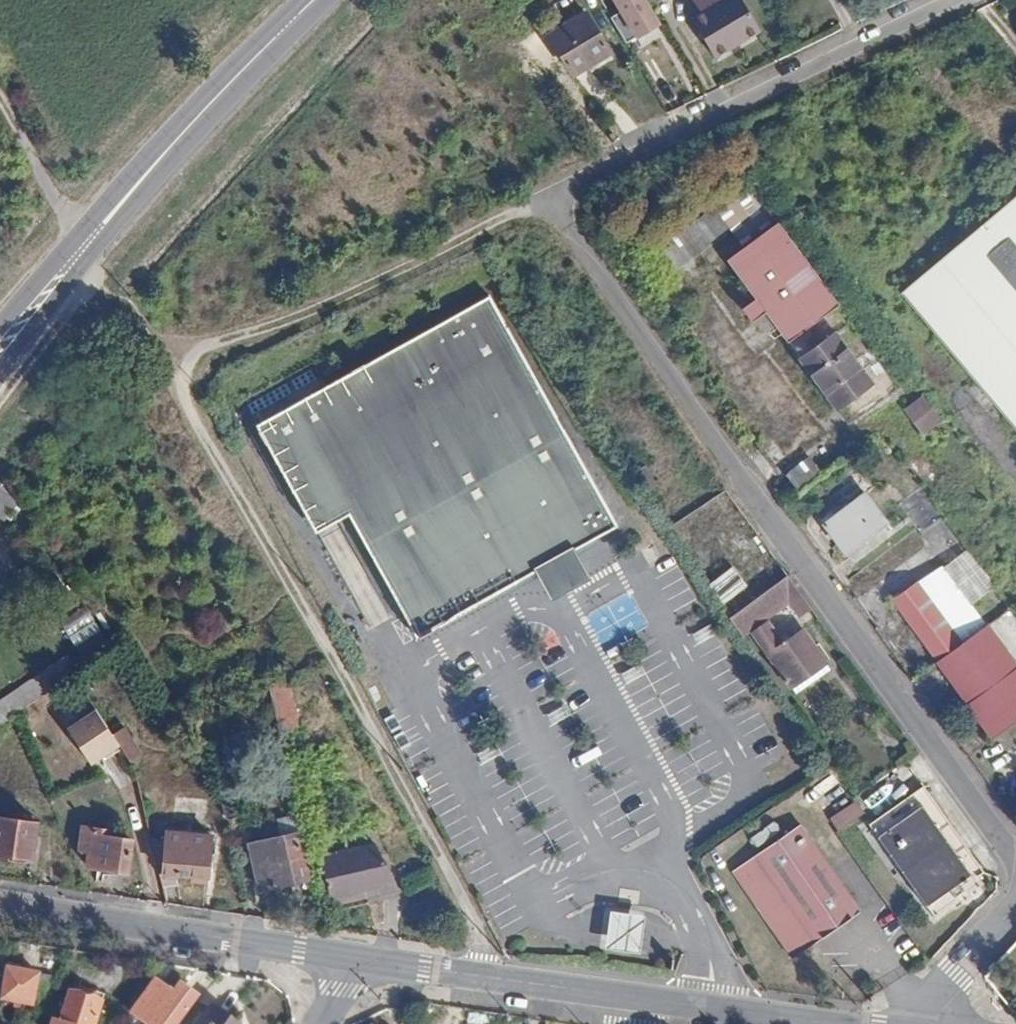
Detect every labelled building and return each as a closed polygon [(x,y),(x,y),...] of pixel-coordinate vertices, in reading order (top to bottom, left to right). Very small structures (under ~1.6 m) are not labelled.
[(626,44),(660,24),(646,0),(612,0),(619,13),(610,18),(626,44)] [(696,8),(688,13),(711,51),(757,25),(743,0),(692,0),(696,8)] [(546,35),(571,74),(606,52),(582,13),(546,35)] [(730,229),(744,247),(771,228),(740,186),(654,250),(671,272),(730,229)] [(972,378),(1015,430),(1015,191),(1013,193),(962,236),(935,259),(899,290),(972,378)] [(744,247),(726,261),(756,300),(781,333),(788,341),(821,317),(837,304),(776,224),(771,228),(744,247)] [(568,552),(616,525),(487,295),(253,425),(307,521),(324,511),(340,502),(404,618),(401,620),(405,627),(408,625),(415,637),(540,567),(553,590),(580,574),(568,552)] [(743,310),(752,322),(774,338),(781,333),(756,300),(743,310)] [(868,419),(894,400),(889,394),(899,386),(837,304),(821,317),(788,341),(850,423),(863,413),(868,419)] [(932,399),(909,414),(915,423),(937,406),(932,399)] [(915,423),(926,440),(950,423),(937,406),(915,423)] [(827,441),(786,473),(798,490),(840,458),(827,441)] [(7,523),(25,505),(0,480),(0,516),(7,523)] [(898,504),(920,535),(944,517),(921,486),(898,504)] [(864,492),(823,523),(846,553),(887,523),(864,492)] [(953,540),(961,551),(966,547),(958,535),(953,540)] [(918,583),(962,644),(988,625),(971,603),(995,585),(966,547),(961,551),(918,583)] [(728,604),(751,583),(734,564),(711,585),(728,604)] [(757,594),(728,616),(738,631),(775,604),(778,608),(786,603),(797,617),(809,608),(784,574),(757,594)] [(890,603),(936,664),(962,644),(918,583),(890,603)] [(65,623),(76,645),(103,631),(92,610),(65,623)] [(1015,631),(1015,620),(1010,610),(996,619),(1008,637),(1015,631)] [(752,633),(789,686),(790,685),(795,692),(800,688),(795,681),(822,662),(799,629),(791,635),(786,629),(778,635),(768,621),(752,633)] [(991,739),(1015,721),(1015,664),(988,625),(962,644),(936,664),(991,739)] [(822,662),(795,681),(800,688),(828,669),(822,662)] [(286,674),(266,686),(277,733),(284,731),(296,728),(286,674)] [(110,734),(127,762),(138,755),(121,727),(110,734)] [(277,733),(282,752),(288,750),(284,731),(277,733)] [(873,828),(937,923),(988,889),(983,882),(988,878),(929,791),(873,828)] [(860,801),(831,813),(839,829),(867,817),(860,801)] [(29,859),(34,823),(0,819),(0,856),(29,859)] [(729,871),(790,958),(858,911),(798,824),(729,871)] [(81,828),(79,850),(88,851),(86,866),(126,872),(130,840),(108,837),(109,832),(81,828)] [(269,865),(274,887),(312,878),(302,838),(287,842),(292,859),(269,865)] [(148,839),(162,894),(176,889),(176,876),(207,877),(208,856),(205,854),(206,844),(185,842),(185,854),(163,853),(164,841),(148,839)] [(264,848),(269,865),(292,859),(287,842),(264,848)] [(320,862),(331,908),(354,903),(368,900),(368,905),(387,900),(375,849),(320,862)] [(354,903),(355,908),(368,905),(368,900),(354,903)] [(652,919),(615,915),(613,932),(611,949),(648,954),(650,937),(652,919)] [(8,968),(4,991),(14,994),(13,1002),(19,1003),(22,995),(34,998),(39,976),(8,968)] [(159,1006),(156,1012),(173,1023),(178,1023),(197,998),(181,986),(173,995),(154,981),(145,994),(159,1006)] [(62,1023),(96,1023),(102,1002),(71,994),(62,1023)] [(212,1007),(200,1023),(234,1023),(212,1007)]
